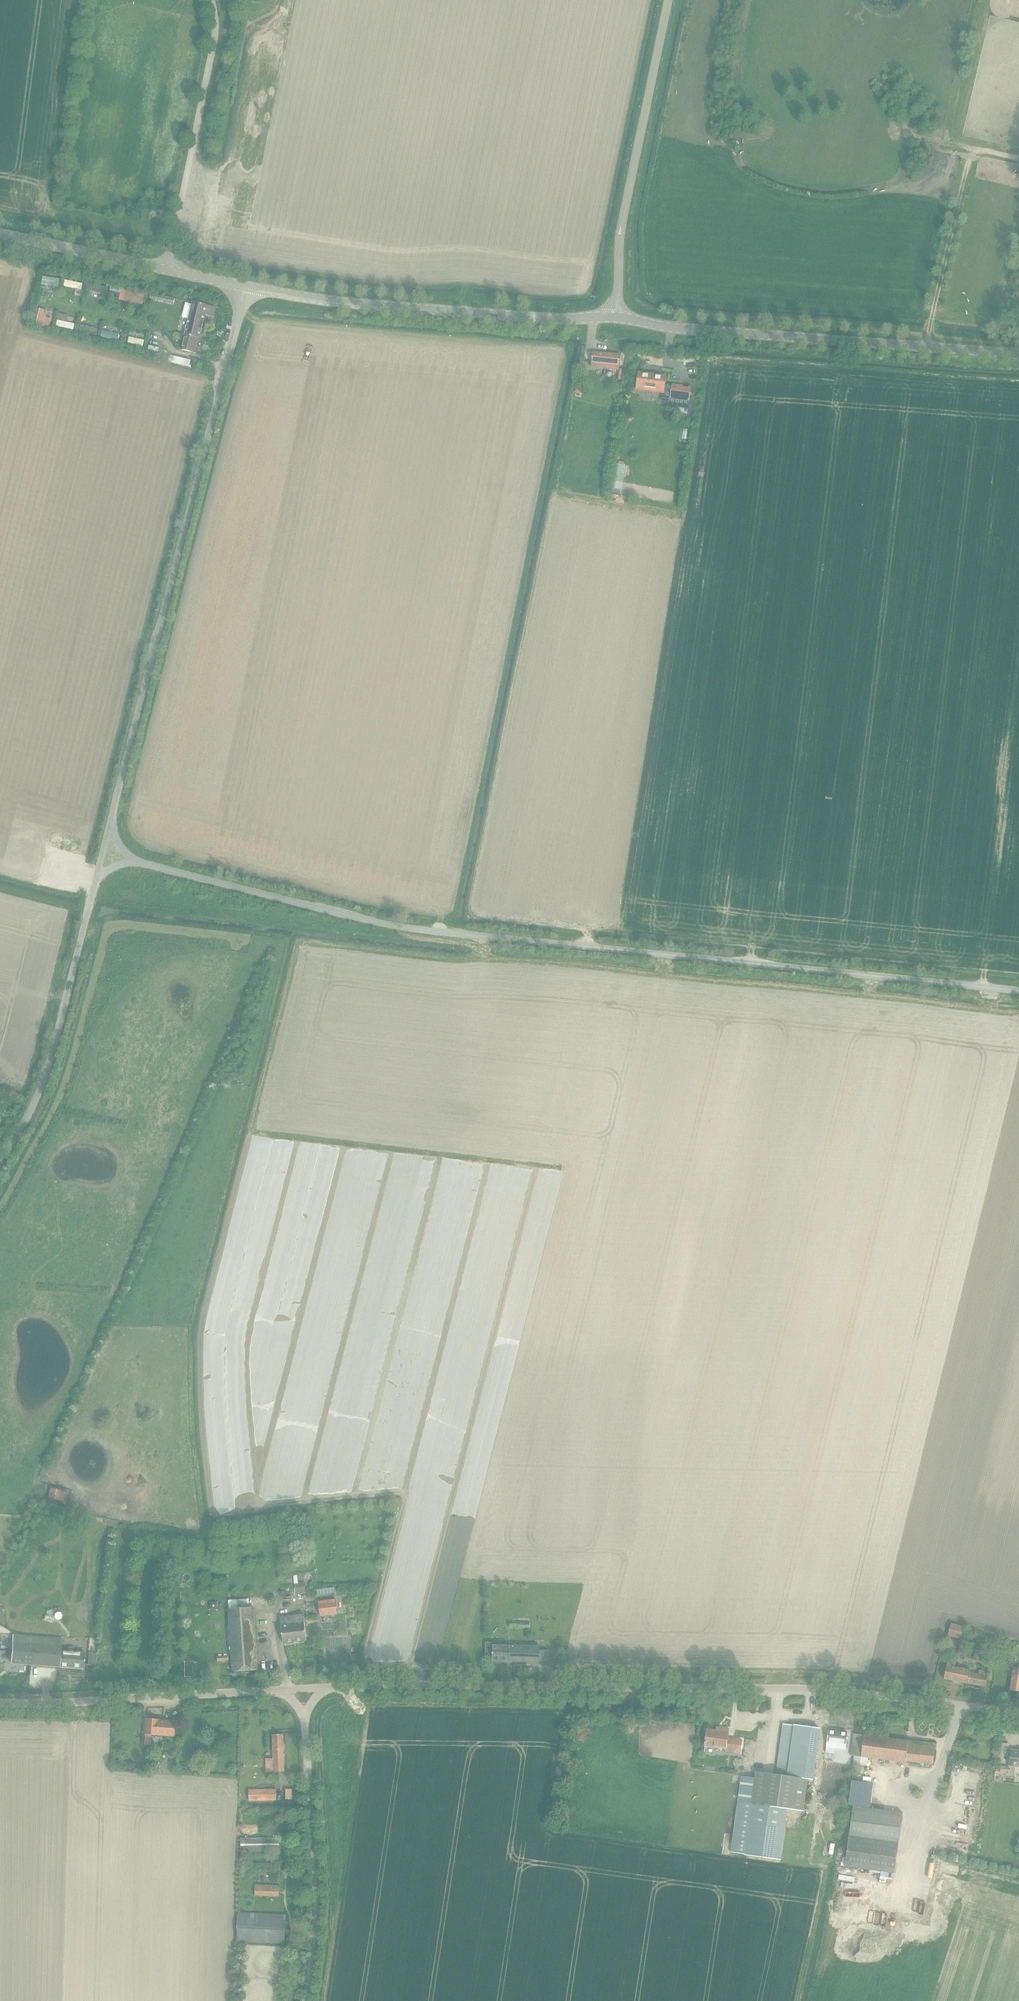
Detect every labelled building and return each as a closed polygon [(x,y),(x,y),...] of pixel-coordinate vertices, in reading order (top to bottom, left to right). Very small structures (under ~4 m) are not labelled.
[(82,298),(84,285),(72,283),(71,288),(75,289),(74,296),(82,298)] [(106,296),(107,289),(87,285),(86,292),(106,296)] [(110,291),(120,293),(119,301),(143,306),(145,292),(121,288),(121,287),(111,285),(110,291)] [(216,308),(193,302),(186,301),(182,317),(189,319),(185,334),(199,338),(205,315),(214,317),(216,308)] [(31,321),(30,323),(30,325),(49,330),(51,320),(45,318),(47,311),(37,308),(37,306),(35,305),(31,321)] [(102,331),(100,338),(118,342),(121,329),(113,327),(111,333),(102,331)] [(126,337),(125,344),(143,347),(145,335),(137,333),(136,339),(126,337)] [(196,353),(199,338),(185,334),(181,349),(196,353)] [(593,352),(591,366),(618,369),(620,355),(593,352)] [(168,362),(189,367),(191,360),(170,355),(168,362)] [(664,391),(666,376),(637,372),(635,387),(664,391)] [(683,386),(671,384),(669,398),(689,401),(691,387),(688,387),(688,388),(683,387),(683,386)] [(48,1497),(58,1500),(61,1490),(51,1488),(48,1497)] [(305,1591),(304,1582),(294,1583),(295,1592),(305,1591)] [(253,1597),(228,1598),(232,1671),(258,1670),(253,1597)] [(336,1598),(319,1600),(321,1614),(337,1612),(336,1598)] [(283,1643),(307,1640),(303,1614),(293,1616),(294,1623),(281,1625),(283,1643)] [(948,1635),(960,1639),(964,1626),(951,1623),(948,1635)] [(83,1667),(84,1653),(64,1651),(64,1646),(61,1646),(62,1630),(57,1629),(56,1638),(13,1634),(11,1662),(83,1667)] [(548,1661),(548,1650),(539,1650),(539,1646),(492,1646),(492,1661),(548,1661)] [(89,1652),(88,1664),(96,1664),(97,1653),(89,1652)] [(985,1687),(988,1673),(978,1671),(977,1676),(971,1674),(971,1671),(955,1668),(956,1660),(948,1658),(944,1679),(985,1687)] [(194,1661),(184,1660),(184,1676),(193,1676),(193,1665),(194,1665),(194,1661)] [(1014,1667),(1010,1690),(1018,1691),(1018,1668),(1014,1667)] [(175,1737),(176,1722),(160,1721),(160,1718),(145,1717),(144,1734),(146,1734),(145,1744),(151,1745),(151,1735),(175,1737)] [(756,1771),(755,1777),(741,1776),(730,1853),(780,1860),(786,1810),(802,1812),(807,1779),(812,1779),(819,1729),(783,1724),(776,1774),(756,1771)] [(740,1754),(742,1740),(728,1738),(729,1729),(720,1728),(720,1730),(706,1729),(704,1745),(726,1748),(725,1752),(740,1754)] [(845,1748),(847,1733),(828,1730),(825,1752),(835,1753),(836,1747),(845,1748)] [(266,1772),(285,1772),(283,1734),(273,1734),(273,1759),(266,1759),(266,1772)] [(933,1764),(936,1744),(854,1734),(851,1755),(905,1762),(905,1760),(933,1764)] [(1016,1766),(1018,1767),(1018,1750),(1009,1749),(1007,1765),(1016,1766)] [(248,1800),(275,1800),(275,1790),(248,1790),(248,1800)] [(894,1872),(902,1812),(852,1805),(844,1866),(894,1872)] [(279,1839),(239,1839),(239,1852),(279,1852),(279,1839)] [(279,1895),(280,1886),(255,1885),(255,1894),(279,1895)] [(283,1942),(284,1915),(237,1912),(236,1940),(283,1942)]
